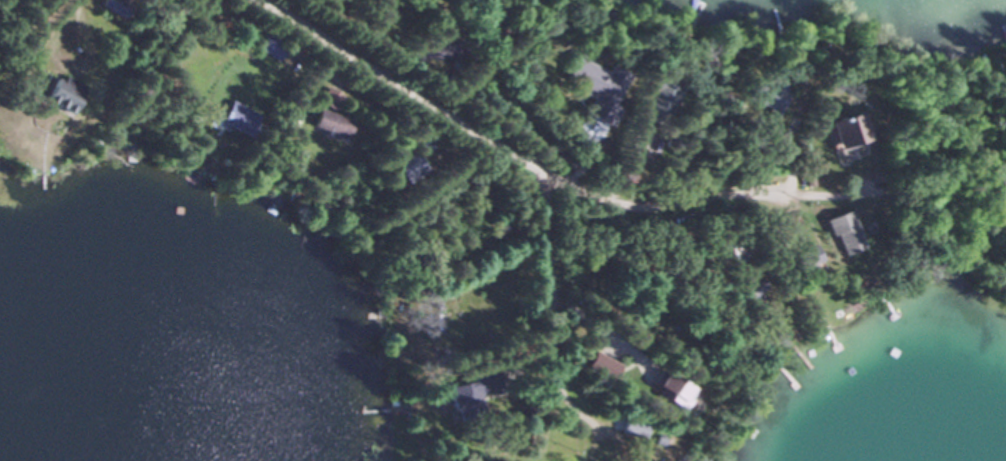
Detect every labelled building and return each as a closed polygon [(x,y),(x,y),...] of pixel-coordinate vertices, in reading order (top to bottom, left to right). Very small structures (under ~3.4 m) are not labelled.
[(128,2),(124,0),(98,0),(95,7),(120,19),(128,2)] [(276,60),(283,47),(260,35),(253,49),(276,60)] [(606,112),(622,74),(604,67),(601,72),(568,58),(557,85),(589,98),(586,104),(606,112)] [(80,88),(49,73),(35,101),(66,116),(80,88)] [(645,119),(667,123),(674,80),(652,77),(645,119)] [(251,116),(223,101),(212,121),(240,137),(251,116)] [(860,107),(837,112),(840,129),(847,127),(849,137),(865,134),(860,107)] [(346,121),(315,110),(309,128),(340,139),(346,121)] [(424,173),(413,152),(389,165),(400,185),(424,173)] [(841,255),(859,249),(851,225),(832,232),(841,255)] [(582,375),(610,377),(612,358),(583,356),(582,375)] [(496,397),(490,367),(466,372),(467,381),(443,386),(447,406),(496,397)] [(645,388),(665,407),(679,392),(658,373),(645,388)] [(613,432),(633,441),(641,422),(621,413),(613,432)]
